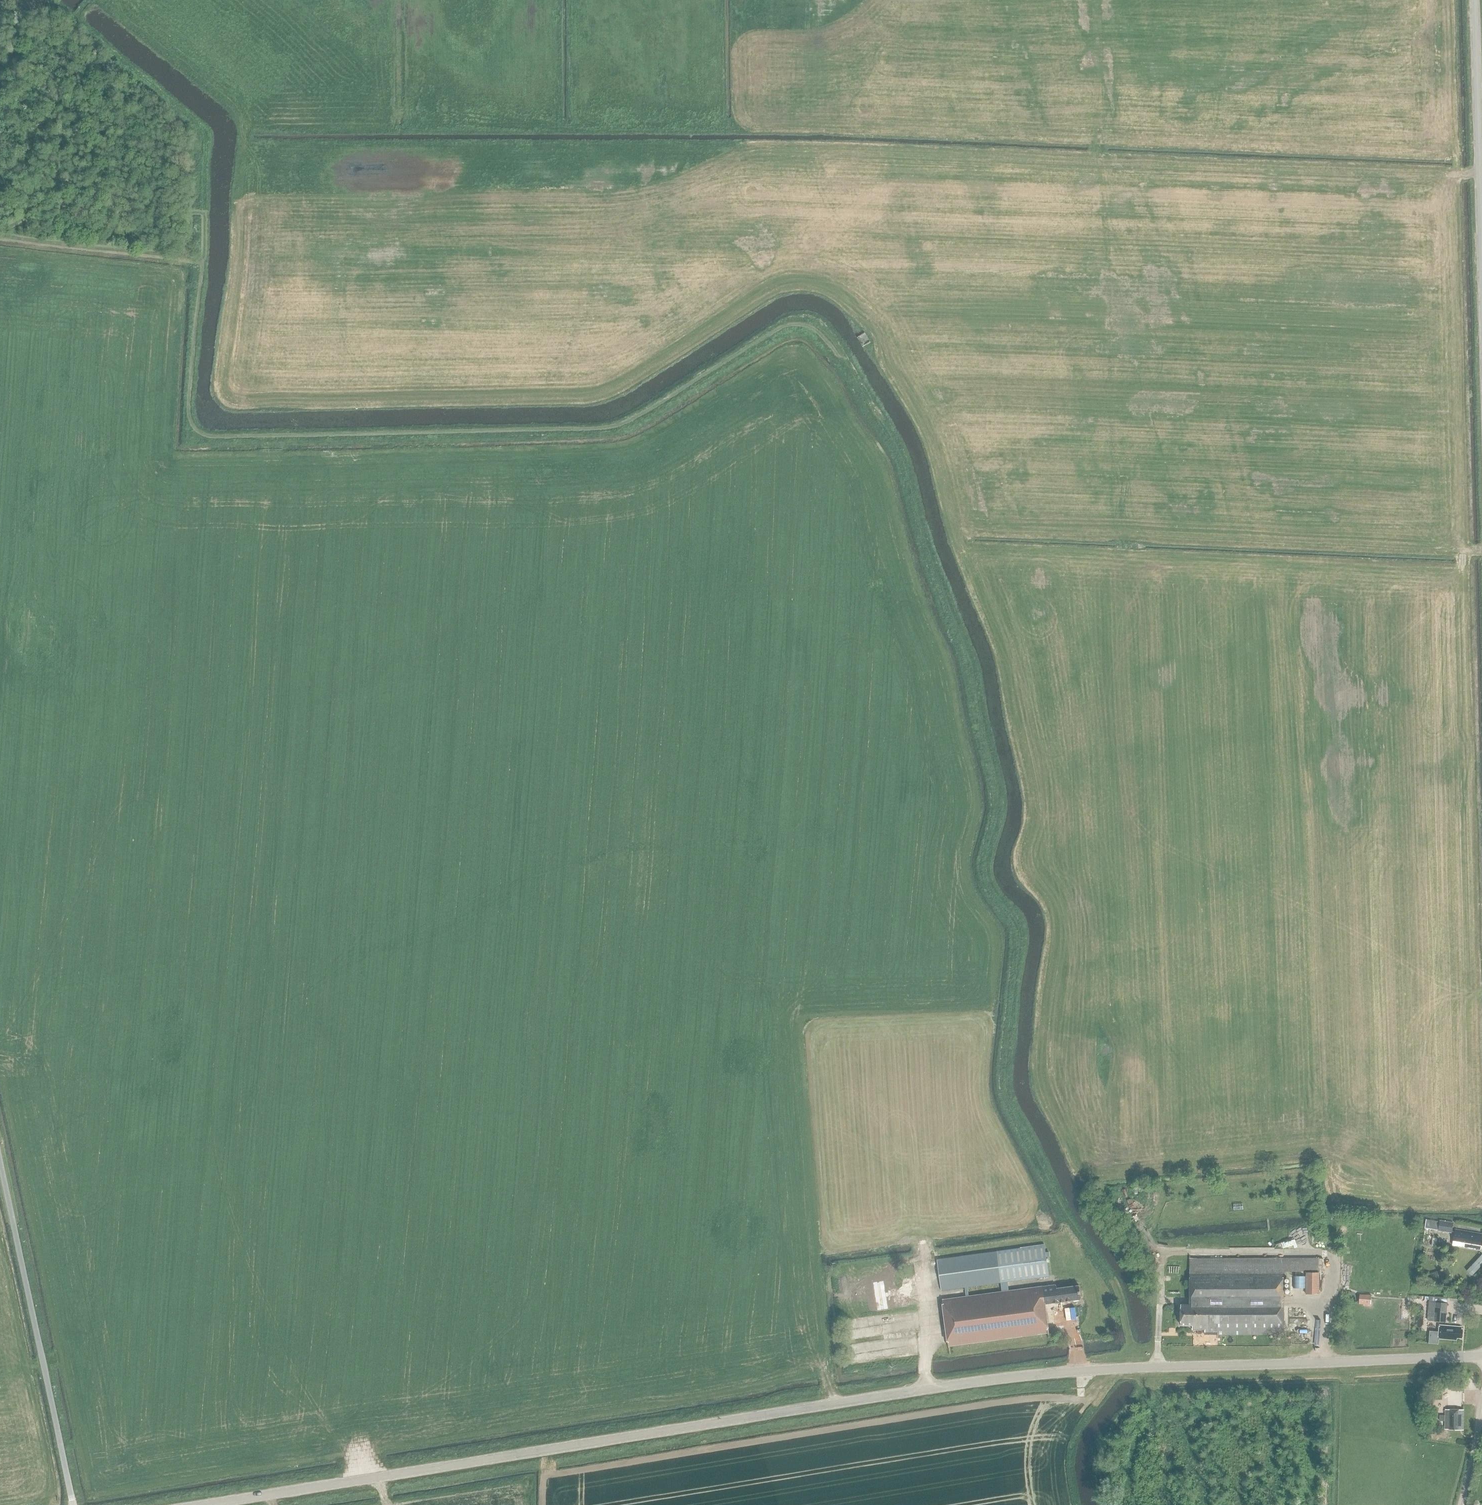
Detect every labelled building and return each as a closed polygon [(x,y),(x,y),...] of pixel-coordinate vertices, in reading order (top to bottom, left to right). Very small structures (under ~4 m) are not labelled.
[(1113,1197),(1120,1213),(1126,1210),(1119,1194),(1113,1197)] [(1438,1230),(1439,1222),(1437,1222),(1426,1220),(1424,1228),(1437,1230),(1438,1230)] [(1439,1222),(1438,1230),(1452,1233),(1453,1223),(1439,1220),(1439,1222)] [(1481,1250),(1481,1245),(1481,1234),(1455,1230),(1453,1245),(1481,1250)] [(1049,1276),(1045,1243),(937,1258),(941,1290),(1049,1276)] [(1318,1270),(1318,1257),(1190,1258),(1190,1304),(1181,1304),(1181,1324),(1193,1324),(1193,1328),(1205,1328),(1205,1334),(1283,1333),(1283,1271),(1318,1270)] [(1439,1278),(1437,1272),(1429,1274),(1431,1280),(1439,1278)] [(1306,1273),(1306,1294),(1319,1294),(1319,1273),(1306,1273)] [(879,1309),(886,1307),(882,1283),(875,1284),(879,1309)] [(1058,1289),(1056,1285),(942,1300),(948,1344),(1049,1332),(1045,1304),(1081,1300),(1079,1286),(1058,1289)] [(1371,1295),(1360,1294),(1359,1304),(1371,1305),(1371,1295)] [(1436,1303),(1435,1322),(1446,1322),(1447,1303),(1436,1303)] [(1462,1338),(1463,1329),(1461,1329),(1461,1327),(1439,1325),(1439,1333),(1430,1332),(1429,1344),(1438,1345),(1438,1339),(1457,1340),(1457,1338),(1462,1338)] [(1464,1382),(1452,1382),(1451,1391),(1463,1391),(1464,1382)] [(1450,1430),(1461,1430),(1460,1427),(1464,1427),(1463,1410),(1446,1410),(1446,1422),(1446,1430),(1449,1430),(1450,1430)]
